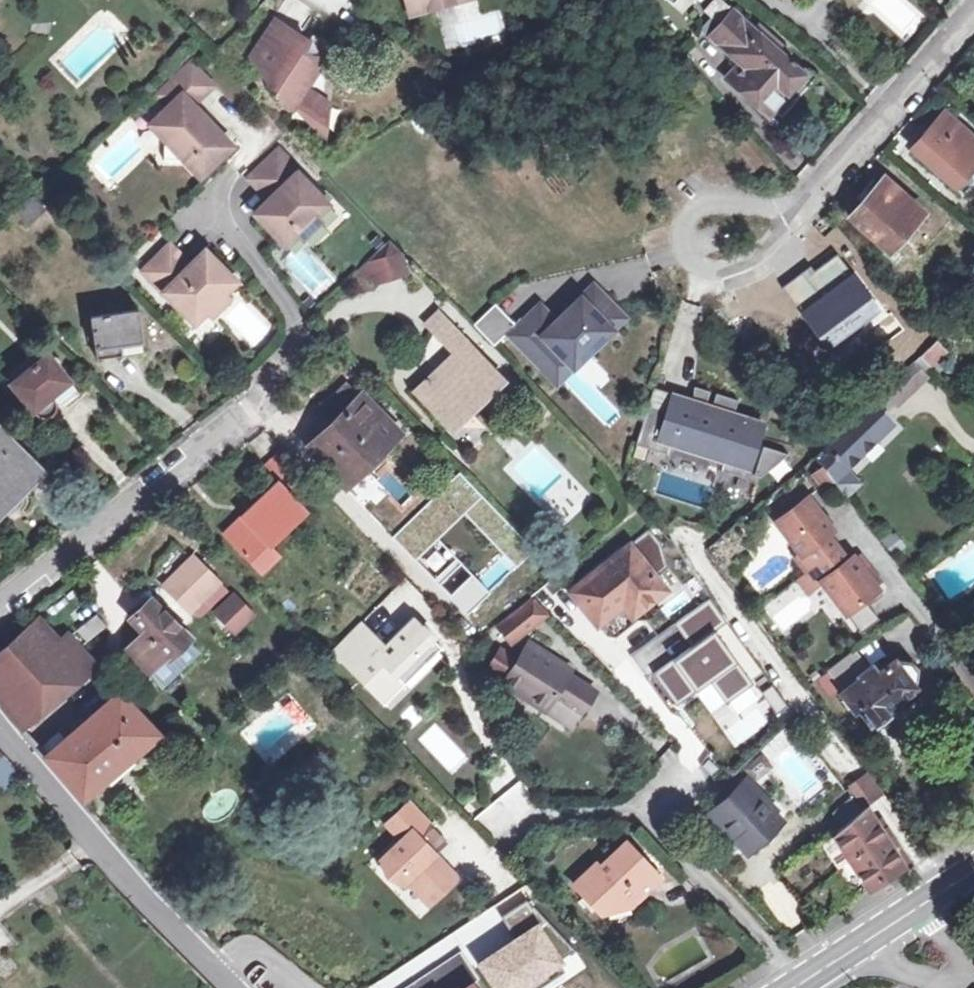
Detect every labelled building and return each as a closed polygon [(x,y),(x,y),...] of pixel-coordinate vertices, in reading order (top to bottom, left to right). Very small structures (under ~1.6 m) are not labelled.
[(413,14),(456,2),(456,0),(409,0),(413,14)] [(685,14),(695,0),(666,0),(685,14)] [(777,93),(783,98),(803,75),(793,66),(796,62),(789,55),(786,59),(734,12),(711,38),(743,67),(733,77),(761,103),(769,102),(777,93)] [(277,92),(293,109),(296,104),(327,124),(329,102),(307,87),(327,58),(339,59),(340,50),(315,34),(310,41),(278,20),(254,56),(282,83),(277,92)] [(157,124),(171,139),(171,161),(192,161),(206,177),(238,147),(199,106),(219,87),(198,64),(165,96),(176,107),(157,124)] [(761,103),(733,77),(727,85),(766,119),(783,98),(777,93),(769,102),(761,103)] [(296,104),(293,109),(325,141),(327,124),(296,104)] [(947,116),(915,151),(957,191),(973,173),(973,140),(947,116)] [(273,209),(264,218),(290,245),(302,233),(307,238),(323,222),(319,217),(332,205),(282,153),(255,179),(274,200),(273,209)] [(869,193),(860,203),(866,208),(853,222),(890,256),(924,219),(885,185),(875,198),(869,193)] [(34,197),(15,209),(24,223),(43,211),(34,197)] [(259,214),(264,218),(273,209),(274,200),(259,214)] [(394,241),(358,275),(377,279),(409,271),(404,252),(394,241)] [(240,281),(214,255),(205,264),(195,264),(175,243),(148,270),(198,321),(211,309),(215,314),(232,298),(227,293),(240,281)] [(210,249),(195,264),(205,264),(214,255),(210,249)] [(497,306),(476,326),(497,348),(512,333),(542,363),(558,348),(575,365),(622,319),(595,292),(558,328),(542,311),(527,326),(522,320),(516,325),(497,306)] [(88,322),(93,349),(100,348),(102,357),(150,350),(142,308),(94,316),(94,321),(88,322)] [(460,439),(482,419),(472,408),(506,375),(443,311),(430,323),(461,356),(435,380),(431,376),(415,391),(460,439)] [(921,356),(931,367),(947,352),(935,341),(921,356)] [(542,363),(559,381),(575,365),(558,348),(542,363)] [(35,414),(46,417),(49,417),(55,408),(58,406),(62,409),(81,395),(48,355),(12,385),(35,414)] [(623,416),(600,389),(612,379),(591,355),(562,381),(606,430),(623,416)] [(892,411),(928,376),(911,359),(876,394),(892,411)] [(347,482),(341,487),(349,495),(379,466),(373,459),(402,432),(383,413),(380,416),(349,383),(321,409),(335,424),(311,446),(347,482)] [(651,407),(639,445),(670,455),(673,444),(725,460),(722,470),(749,478),(767,422),(737,413),(741,400),(719,393),(715,407),(709,405),(713,392),(697,387),(696,400),(675,394),(670,413),(651,407)] [(675,394),(657,388),(651,407),(670,413),(675,394)] [(818,455),(825,464),(834,475),(851,497),(865,483),(850,466),(894,425),(873,402),(818,455)] [(35,497),(34,494),(27,485),(42,472),(2,431),(0,433),(0,521),(34,501),(35,497)] [(781,450),(765,446),(756,475),(762,477),(781,450)] [(281,482),(300,464),(286,450),(267,468),(281,482)] [(310,476),(300,464),(281,482),(227,534),(266,574),(284,556),(273,545),(308,510),(292,494),(310,476)] [(834,475),(825,464),(816,471),(824,483),(834,475)] [(839,530),(812,496),(780,521),(805,553),(801,556),(822,583),(826,580),(851,612),(883,587),(857,554),(852,558),(833,535),(839,530)] [(645,607),(668,588),(632,544),(573,590),(598,624),(635,594),(645,607)] [(199,560),(170,588),(194,615),(224,586),(199,560)] [(459,595),(479,593),(478,580),(458,581),(459,595)] [(210,611),(234,634),(255,613),(231,589),(210,611)] [(534,599),(501,626),(514,642),(549,614),(534,599)] [(148,675),(166,660),(168,662),(192,640),(155,601),(131,621),(143,634),(125,649),(148,675)] [(703,603),(678,619),(693,644),(653,668),(674,703),(709,682),(722,702),(752,684),(703,603)] [(610,632),(628,619),(620,609),(603,622),(610,632)] [(60,637),(39,612),(0,644),(0,692),(25,722),(99,662),(71,629),(60,637)] [(74,629),(83,641),(104,626),(95,614),(74,629)] [(363,621),(334,647),(376,692),(396,674),(404,683),(443,648),(435,638),(436,637),(416,617),(385,645),(363,621)] [(549,663),(553,658),(534,645),(521,662),(506,650),(493,667),(509,678),(505,684),(546,714),(571,679),(549,663)] [(864,704),(875,719),(878,716),(880,719),(892,710),(891,709),(896,705),(894,702),(919,683),(917,680),(922,677),(922,667),(913,657),(903,655),(899,658),(896,654),(881,665),(879,664),(876,666),(862,648),(835,670),(860,707),(864,704)] [(575,674),(553,658),(549,663),(571,679),(575,674)] [(396,674),(376,692),(384,702),(404,683),(396,674)] [(133,696),(115,676),(109,681),(121,694),(46,760),(84,803),(159,737),(127,701),(133,696)] [(598,698),(571,679),(546,714),(573,734),(598,698)] [(775,713),(785,706),(771,684),(761,691),(775,713)] [(13,777),(20,772),(0,748),(0,765),(13,777)] [(756,757),(746,767),(757,778),(767,768),(756,757)] [(870,770),(858,779),(874,801),(886,792),(870,770)] [(858,779),(850,785),(857,795),(867,808),(868,806),(868,805),(874,801),(858,779)] [(770,804),(775,798),(765,788),(759,794),(746,780),(715,813),(750,849),(783,818),(770,804)] [(867,808),(857,795),(840,810),(850,821),(839,831),(856,858),(874,886),(908,864),(899,851),(906,847),(885,818),(879,822),(868,806),(867,808)] [(88,808),(92,814),(98,809),(93,804),(88,808)] [(425,830),(402,806),(389,818),(404,834),(394,844),(373,865),(380,881),(396,889),(400,885),(423,909),(452,882),(429,858),(414,842),(425,830)] [(404,834),(389,818),(379,828),(394,844),(404,834)] [(441,846),(425,830),(414,842),(429,858),(441,846)] [(839,831),(828,840),(844,865),(856,858),(839,831)] [(601,909),(631,902),(662,875),(627,838),(599,864),(591,864),(573,878),(601,909)] [(908,864),(914,860),(906,847),(899,851),(908,864)]
